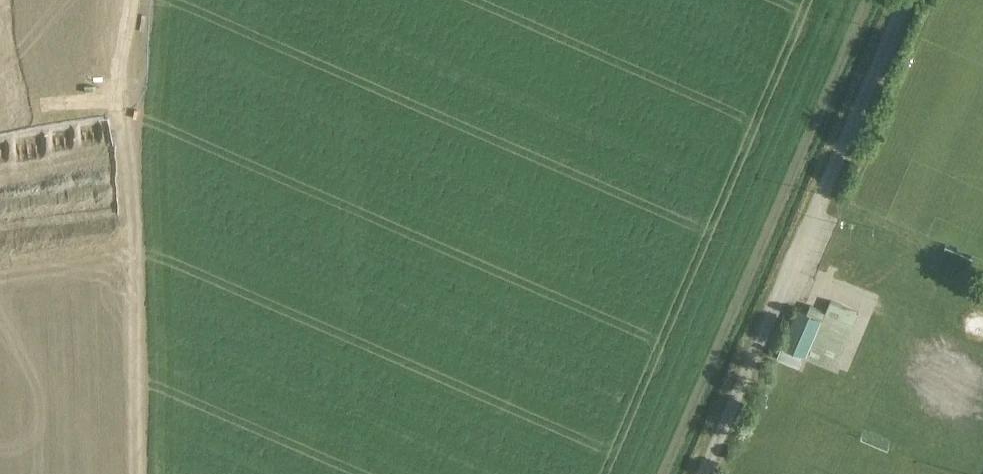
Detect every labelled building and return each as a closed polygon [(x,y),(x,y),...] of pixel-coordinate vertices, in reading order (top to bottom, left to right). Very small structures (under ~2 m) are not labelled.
[(830,312),(803,301),(782,355),(805,364),(809,353),(840,365),(862,307),(836,297),(830,312)]
